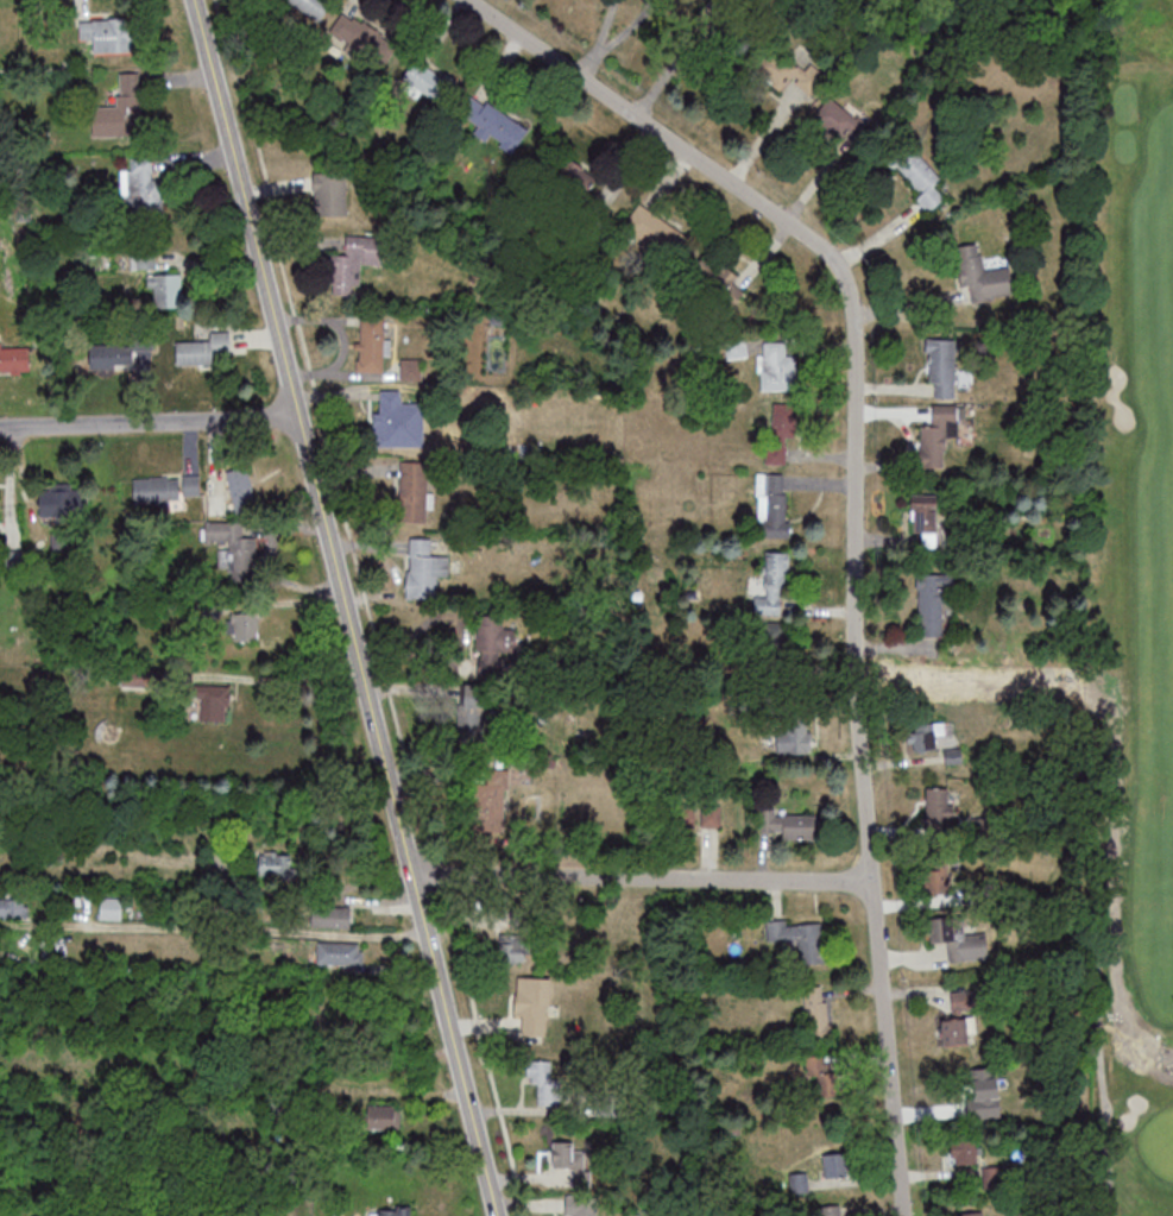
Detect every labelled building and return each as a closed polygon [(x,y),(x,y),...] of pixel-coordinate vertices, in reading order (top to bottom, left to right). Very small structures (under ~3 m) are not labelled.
[(333,3),(327,0),(284,0),(320,23),(333,3)] [(393,43),(344,9),(329,31),(378,65),(393,43)] [(80,18),(80,41),(94,41),(94,53),(133,52),(133,18),(80,18)] [(754,70),(781,91),(790,80),(811,96),(827,76),(809,62),(802,72),(772,48),(754,70)] [(436,101),(450,82),(416,57),(402,76),(436,101)] [(142,72),(120,72),(120,95),(108,95),(108,114),(118,114),(118,135),(142,135),(142,72)] [(460,116),(515,150),(529,128),(474,94),(460,116)] [(813,118),(846,146),(865,124),(832,96),(813,118)] [(922,194),(917,198),(930,212),(946,198),(935,186),(943,179),(908,142),(890,158),(922,194)] [(163,215),(163,180),(152,180),(152,156),(127,156),(127,215),(163,215)] [(604,220),(611,210),(582,187),(592,175),(570,157),(552,178),(604,220)] [(314,172),(314,215),(348,215),(348,172),(314,172)] [(623,229),(677,263),(692,237),(639,204),(623,229)] [(330,254),(330,294),(356,294),(357,284),(361,285),(361,263),(383,263),(383,235),(346,235),(346,254),(330,254)] [(962,288),(970,287),(972,302),(1015,296),(1011,267),(984,271),(979,243),(956,247),(962,288)] [(131,269),(156,269),(156,249),(131,249),(131,269)] [(711,252),(693,270),(731,307),(749,290),(711,252)] [(149,307),(181,307),(181,273),(149,273),(149,307)] [(384,371),(385,356),(387,356),(388,315),(358,314),(357,371),(384,371)] [(229,331),(210,332),(210,341),(177,342),(177,365),(217,364),(216,353),(230,353),(229,331)] [(134,368),(134,350),(154,350),(153,335),(127,335),(127,345),(90,345),(90,369),(134,368)] [(928,386),(956,386),(956,339),(928,339),(928,386)] [(795,390),(795,342),(759,341),(759,389),(795,390)] [(19,371),(19,346),(0,346),(0,371),(19,371)] [(421,378),(421,359),(402,359),(402,378),(421,378)] [(402,389),(378,389),(378,446),(401,446),(401,433),(409,433),(409,411),(402,411),(402,389)] [(796,436),(797,403),(770,402),(770,464),(787,464),(787,436),(796,436)] [(920,468),(945,468),(945,436),(957,437),(957,406),(933,405),(933,426),(921,426),(920,468)] [(401,461),(401,521),(428,521),(429,461),(401,461)] [(229,475),(234,510),(255,508),(251,472),(229,475)] [(758,537),(788,537),(788,473),(758,473),(758,537)] [(200,476),(184,476),(184,495),(200,495),(200,476)] [(134,477),(134,503),(179,503),(179,477),(134,477)] [(39,516),(80,516),(80,489),(39,489),(39,516)] [(226,495),(208,495),(208,511),(226,511),(226,495)] [(912,495),(912,534),(925,534),(925,544),(938,544),(938,495),(912,495)] [(230,580),(257,580),(256,536),(244,536),(244,521),(203,521),(203,542),(229,541),(229,549),(219,549),(219,568),(230,568),(230,580)] [(407,598),(437,599),(438,575),(450,575),(450,555),(433,555),(433,538),(408,537),(407,598)] [(786,552),(767,552),(767,595),(755,595),(755,615),(786,615),(786,552)] [(919,575),(919,638),(945,638),(945,575),(919,575)] [(258,612),(228,612),(228,640),(258,640),(258,612)] [(478,660),(517,660),(517,620),(478,620),(478,660)] [(227,720),(227,684),(200,684),(200,720),(227,720)] [(495,685),(462,685),(462,731),(495,731),(495,685)] [(811,721),(776,722),(777,755),(811,754),(811,721)] [(908,751),(937,751),(937,724),(908,724),(908,751)] [(474,830),(507,830),(507,767),(487,767),(487,782),(474,782),(474,830)] [(953,787),(926,787),(926,824),(953,824),(953,787)] [(721,805),(702,804),(701,827),(721,827),(721,805)] [(813,836),(813,811),(762,812),(762,836),(813,836)] [(259,851),(259,875),(288,875),(288,851),(259,851)] [(927,893),(949,893),(949,864),(927,864),(927,893)] [(122,919),(122,897),(100,897),(100,919),(122,919)] [(0,898),(0,917),(29,917),(29,898),(0,898)] [(310,927),(352,927),(352,906),(310,906),(310,927)] [(987,959),(986,935),(968,936),(967,918),(929,919),(930,943),(947,942),(948,961),(987,959)] [(825,963),(822,920),(768,924),(769,946),(798,944),(799,965),(825,963)] [(499,934),(499,962),(528,962),(528,934),(499,934)] [(364,963),(364,942),(317,942),(317,963),(364,963)] [(551,976),(516,976),(516,1034),(551,1034),(551,976)] [(831,1041),(831,986),(805,986),(805,1041),(831,1041)] [(942,1020),(944,1046),(975,1043),(973,1018),(942,1020)] [(807,1077),(818,1077),(819,1096),(838,1095),(836,1054),(806,1056),(807,1077)] [(538,1083),(538,1104),(557,1104),(557,1060),(527,1060),(527,1083),(538,1083)] [(402,1128),(402,1105),(366,1105),(366,1128),(402,1128)] [(576,1141),(551,1141),(551,1170),(586,1170),(586,1151),(576,1151),(576,1141)] [(951,1141),(951,1164),(980,1164),(980,1141),(951,1141)] [(824,1177),(850,1177),(850,1152),(824,1152),(824,1177)] [(984,1186),(1002,1186),(1002,1167),(984,1167),(984,1186)] [(567,1199),(567,1215),(572,1215),(597,1215),(597,1199),(567,1199)] [(845,1204),(822,1205),(822,1215),(845,1215),(845,1204)] [(370,1215),(411,1215),(411,1207),(370,1207),(370,1215)]
